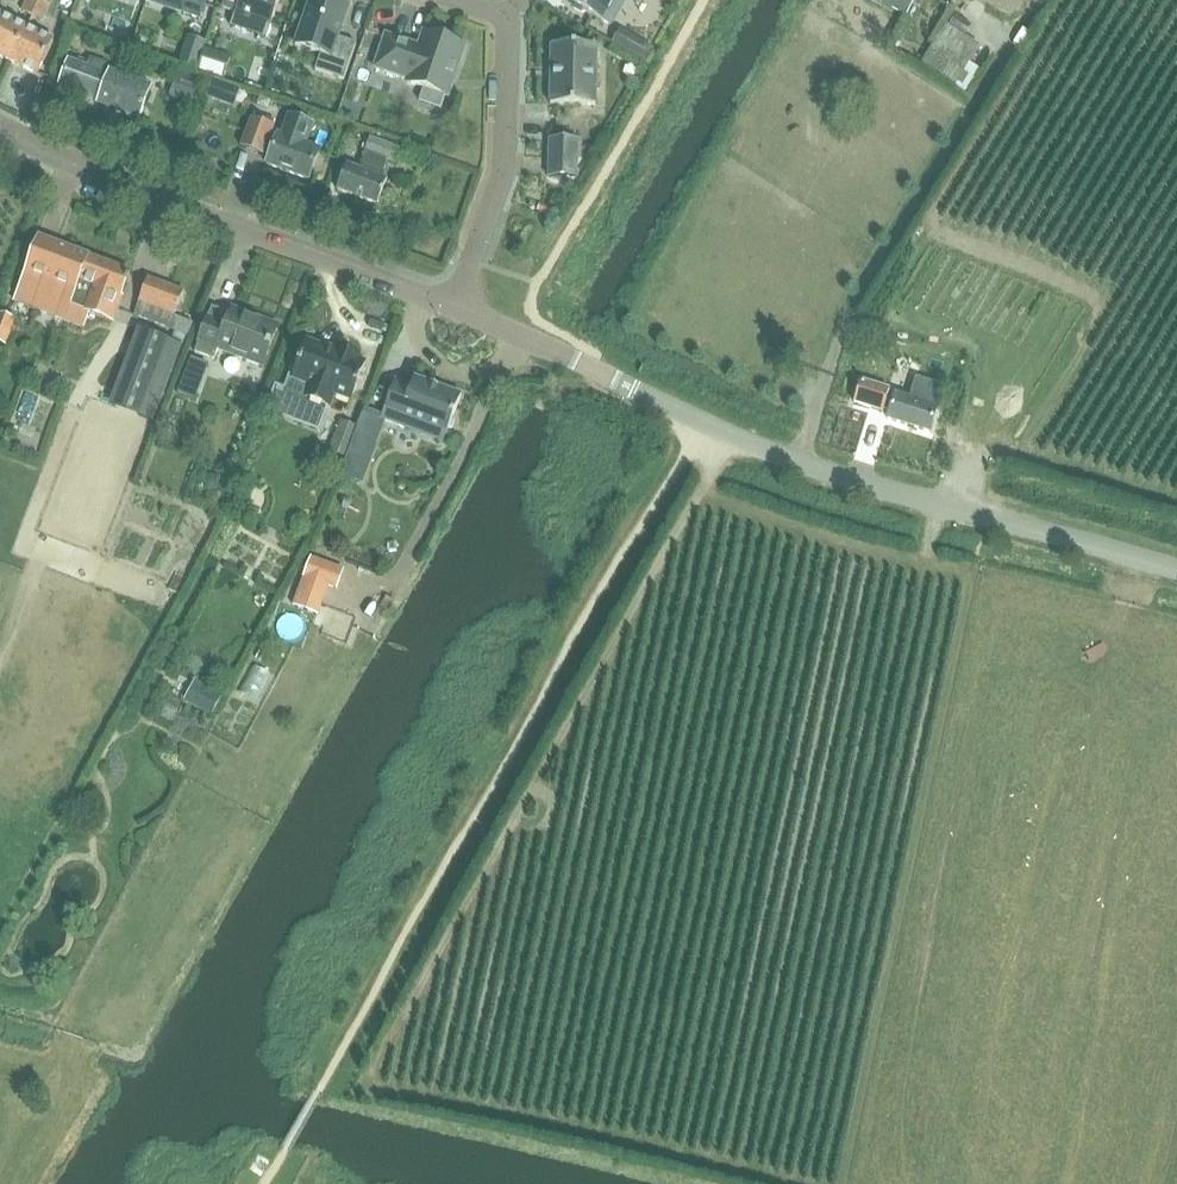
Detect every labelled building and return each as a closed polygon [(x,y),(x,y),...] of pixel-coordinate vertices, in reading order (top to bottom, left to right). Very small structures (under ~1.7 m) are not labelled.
[(32,16),(40,1),(40,0),(27,0),(22,11),(32,16)] [(187,2),(183,15),(201,21),(208,0),(183,0),(187,2)] [(272,26),(280,0),(225,0),(222,9),(236,13),(231,27),(251,34),(256,20),(272,26)] [(339,39),(350,7),(328,0),(312,0),(296,46),(322,55),(316,71),(345,81),(357,45),(339,39)] [(611,25),(625,0),(568,0),(567,0),(573,3),(574,8),(582,13),(587,11),(611,25)] [(907,17),(916,0),(875,0),(907,17)] [(40,1),(32,16),(43,22),(51,6),(40,1)] [(12,64),(29,30),(2,16),(0,20),(0,58),(12,64)] [(614,43),(645,61),(653,48),(623,29),(614,43)] [(56,43),(29,30),(12,64),(39,77),(56,43)] [(421,50),(411,47),(412,44),(387,36),(376,69),(410,81),(409,84),(448,97),(465,46),(426,33),(421,50)] [(188,39),(179,65),(196,71),(205,45),(188,39)] [(598,46),(552,45),(551,105),(597,105),(598,46)] [(204,50),(198,70),(224,77),(230,58),(204,50)] [(69,61),(60,87),(100,101),(98,106),(140,121),(153,88),(111,72),(110,76),(107,75),(110,67),(100,64),(91,60),(88,68),(69,61)] [(213,84),(207,101),(221,105),(227,89),(213,84)] [(168,104),(194,113),(200,95),(175,85),(168,104)] [(285,91),(283,96),(297,101),(299,96),(285,91)] [(253,119),(242,147),(265,156),(276,127),(253,119)] [(296,120),(288,139),(280,136),(269,165),(309,180),(320,151),(308,147),(315,127),(296,120)] [(370,137),(358,169),(348,165),(338,191),(379,207),(389,181),(381,178),(387,162),(395,165),(401,149),(370,137)] [(579,177),(579,175),(579,141),(550,141),(550,177),(579,177)] [(129,272),(88,256),(39,238),(15,303),(83,328),(89,314),(110,321),(119,296),(120,297),(126,282),(128,283),(130,279),(127,278),(129,272)] [(188,337),(192,324),(175,317),(184,293),(148,279),(134,316),(149,322),(121,394),(158,408),(185,336),(188,337)] [(212,308),(194,353),(214,361),(218,350),(263,367),(278,327),(259,320),(258,323),(247,318),(248,315),(232,309),(230,314),(212,308)] [(6,346),(16,320),(0,314),(0,343),(6,346)] [(335,354),(305,342),(292,378),(310,385),(305,400),(328,408),(334,394),(352,401),(365,365),(359,362),(360,358),(337,349),(335,354)] [(876,364),(872,376),(892,383),(892,382),(896,370),(886,367),(876,364)] [(188,366),(183,381),(192,384),(197,369),(188,366)] [(101,379),(117,385),(121,374),(105,368),(101,379)] [(455,421),(453,418),(461,396),(414,378),(411,387),(395,382),(380,420),(398,426),(401,419),(446,436),(448,431),(452,429),(455,421)] [(895,395),(887,420),(928,433),(936,408),(943,387),(916,379),(909,399),(895,395)] [(860,381),(853,403),(882,412),(889,390),(860,381)] [(358,428),(354,439),(371,446),(379,425),(374,423),(377,416),(364,411),(358,428)] [(332,453),(330,458),(341,462),(343,457),(346,458),(353,440),(354,439),(358,428),(342,421),(330,452),(332,453)] [(203,482),(203,490),(208,496),(216,496),(222,491),(222,483),(217,477),(209,477),(203,482)] [(311,558),(293,606),(318,616),(329,588),(337,591),(344,571),(311,558)] [(340,629),(343,614),(323,610),(319,624),(340,629)] [(212,718),(223,695),(195,681),(184,703),(212,718)]
